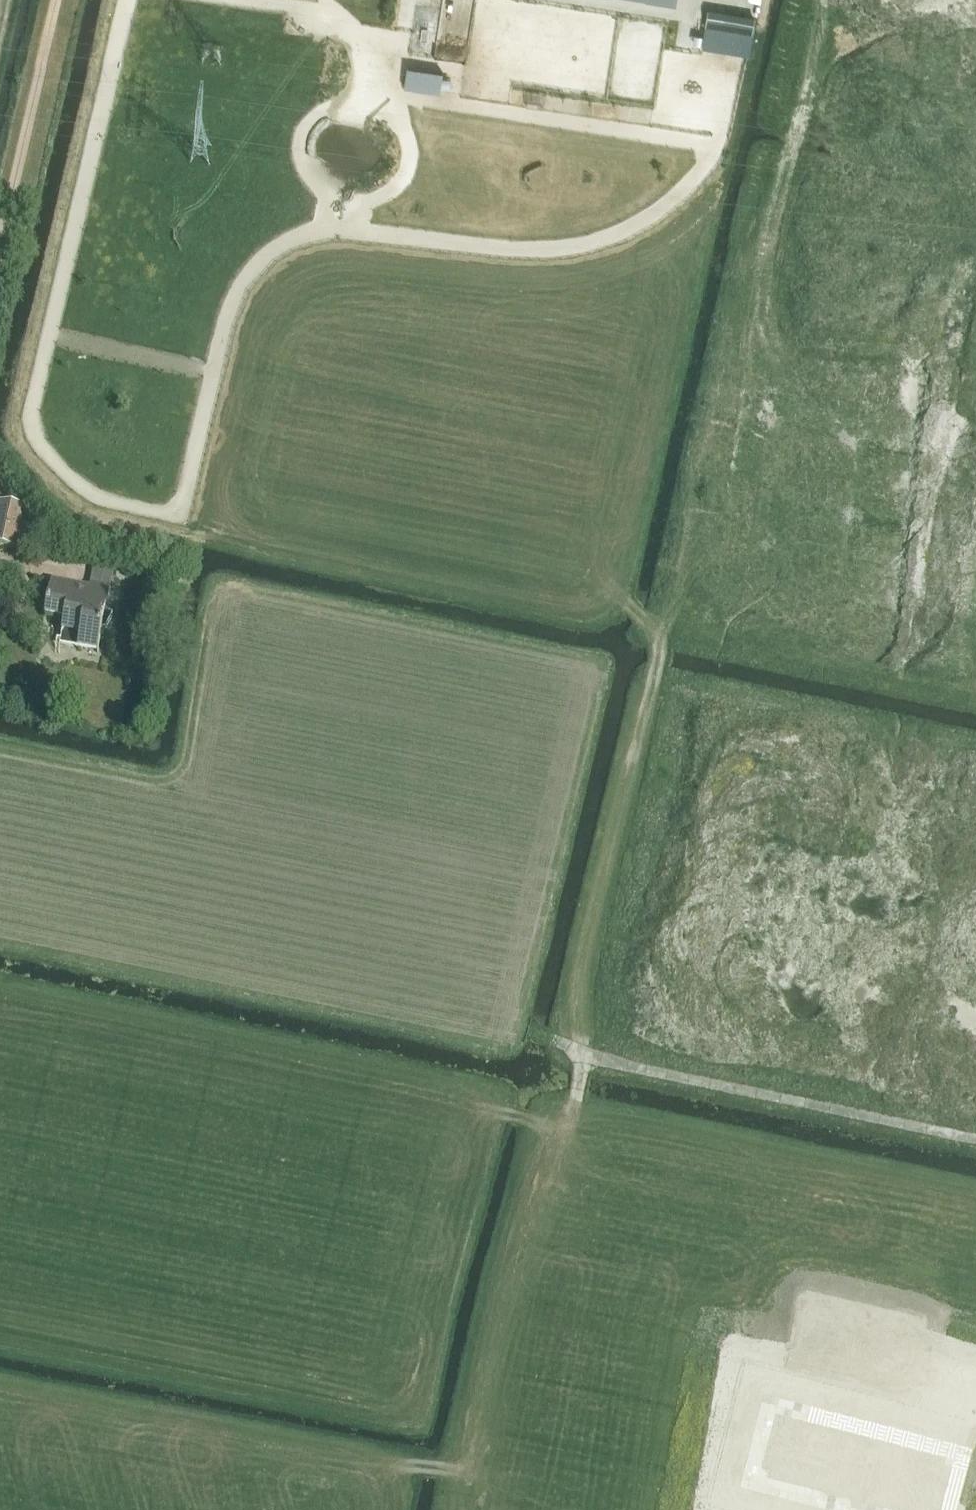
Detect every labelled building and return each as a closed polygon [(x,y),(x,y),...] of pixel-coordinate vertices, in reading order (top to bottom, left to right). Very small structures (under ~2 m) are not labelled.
[(728,7),(725,24),(755,28),(757,12),(728,7)] [(0,503),(0,546),(19,550),(28,509),(0,503)] [(61,642),(79,645),(79,648),(98,652),(103,629),(105,630),(113,615),(106,612),(111,586),(115,562),(96,559),(90,587),(52,580),(45,615),(66,619),(61,642)]
